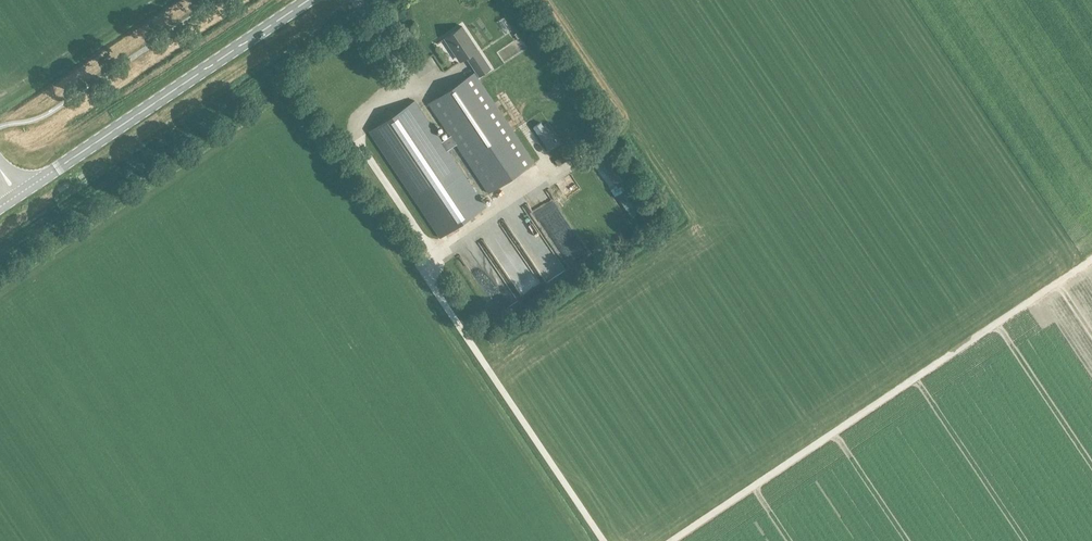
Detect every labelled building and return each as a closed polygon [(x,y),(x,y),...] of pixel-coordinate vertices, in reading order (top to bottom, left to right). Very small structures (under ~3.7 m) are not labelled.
[(468,39),(460,27),(444,38),(450,47),(451,46),(461,60),(466,57),(476,71),(479,76),(490,68),(470,38),(468,39)] [(358,35),(352,39),(355,46),(362,42),(358,35)] [(477,77),(479,76),(476,71),(428,103),(450,136),(442,141),(414,101),(369,131),(439,237),(485,206),(447,150),(455,144),(488,193),(534,162),(477,77)] [(555,144),(540,122),(533,127),(547,149),(555,144)] [(476,252),(466,257),(471,264),(480,258),(476,252)] [(521,270),(515,275),(526,287),(532,281),(521,270)]
